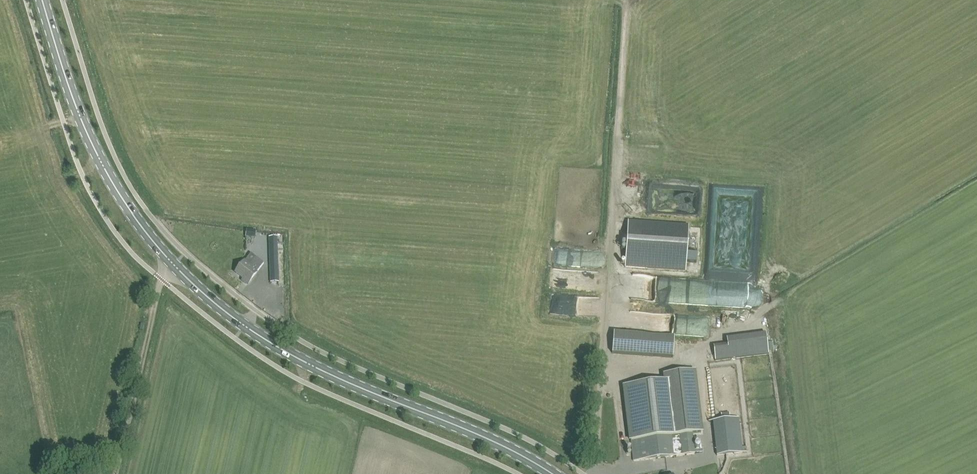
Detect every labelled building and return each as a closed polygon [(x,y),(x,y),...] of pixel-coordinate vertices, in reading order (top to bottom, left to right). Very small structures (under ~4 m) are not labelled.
[(628,222),(625,266),(686,271),(689,226),(628,222)] [(279,282),(278,237),(269,237),(270,282),(279,282)] [(583,264),(584,249),(550,248),(550,263),(583,264)] [(264,263),(251,253),(246,260),(245,260),(235,273),(243,279),(241,281),(248,286),(258,273),(257,272),(264,263)] [(568,286),(568,276),(562,276),(562,269),(549,269),(548,285),(568,286)] [(625,273),(623,296),(697,303),(699,284),(665,281),(665,276),(625,273)] [(593,295),(547,293),(546,312),(593,313),(593,295)] [(685,319),(684,334),(701,335),(702,320),(685,319)] [(614,332),(613,354),(673,358),(675,337),(614,332)] [(766,333),(727,338),(728,344),(730,359),(769,354),(769,351),(767,342),(766,333)] [(695,454),(693,433),(703,432),(696,370),(663,374),(664,381),(625,385),(634,461),(695,454)] [(743,452),(740,418),(713,420),(717,455),(743,452)]
